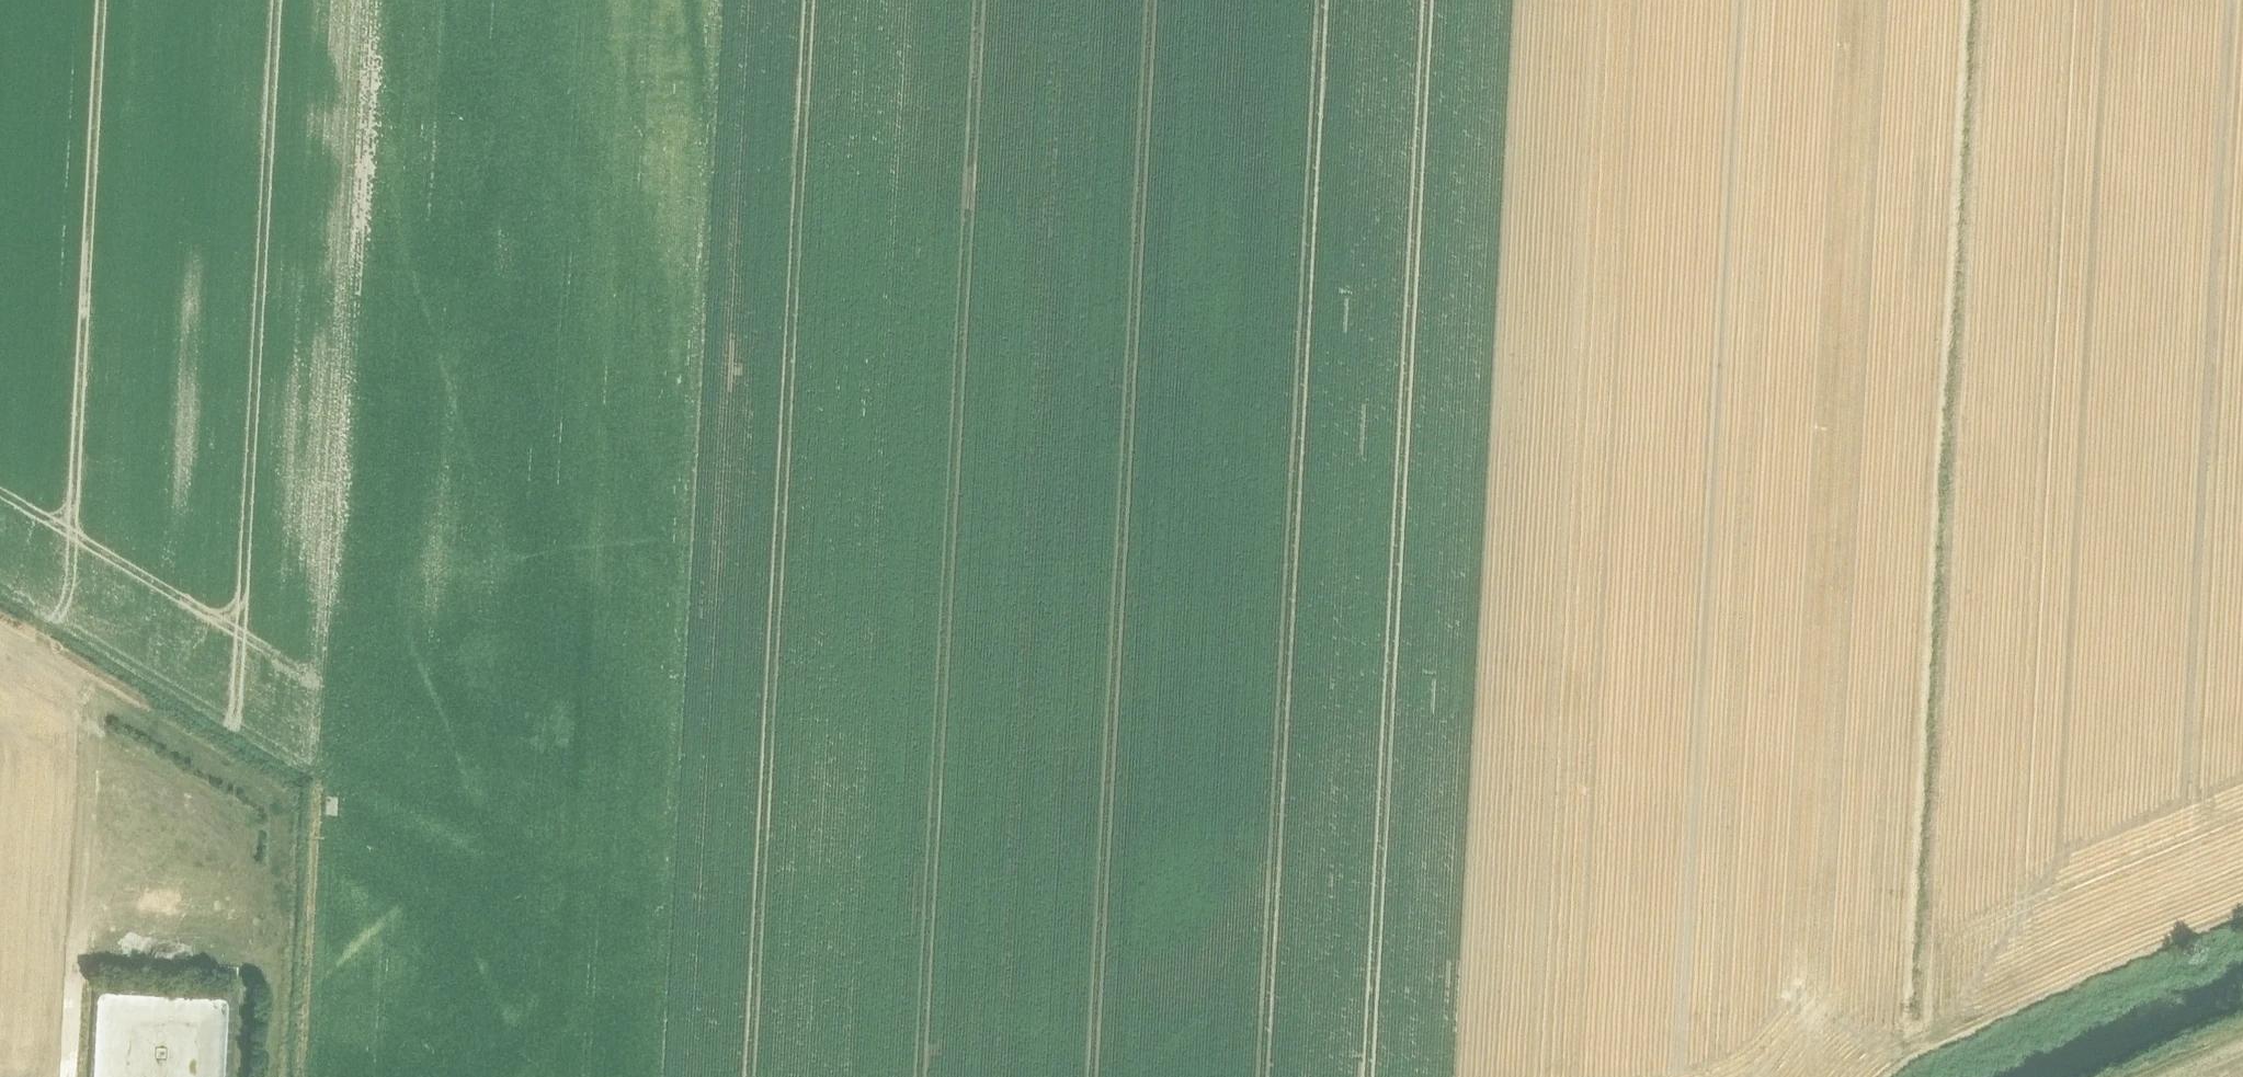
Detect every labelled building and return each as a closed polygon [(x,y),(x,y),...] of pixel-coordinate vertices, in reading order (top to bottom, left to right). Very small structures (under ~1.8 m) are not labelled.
[(168,1000),(168,986),(106,983),(105,997),(168,1000)]
